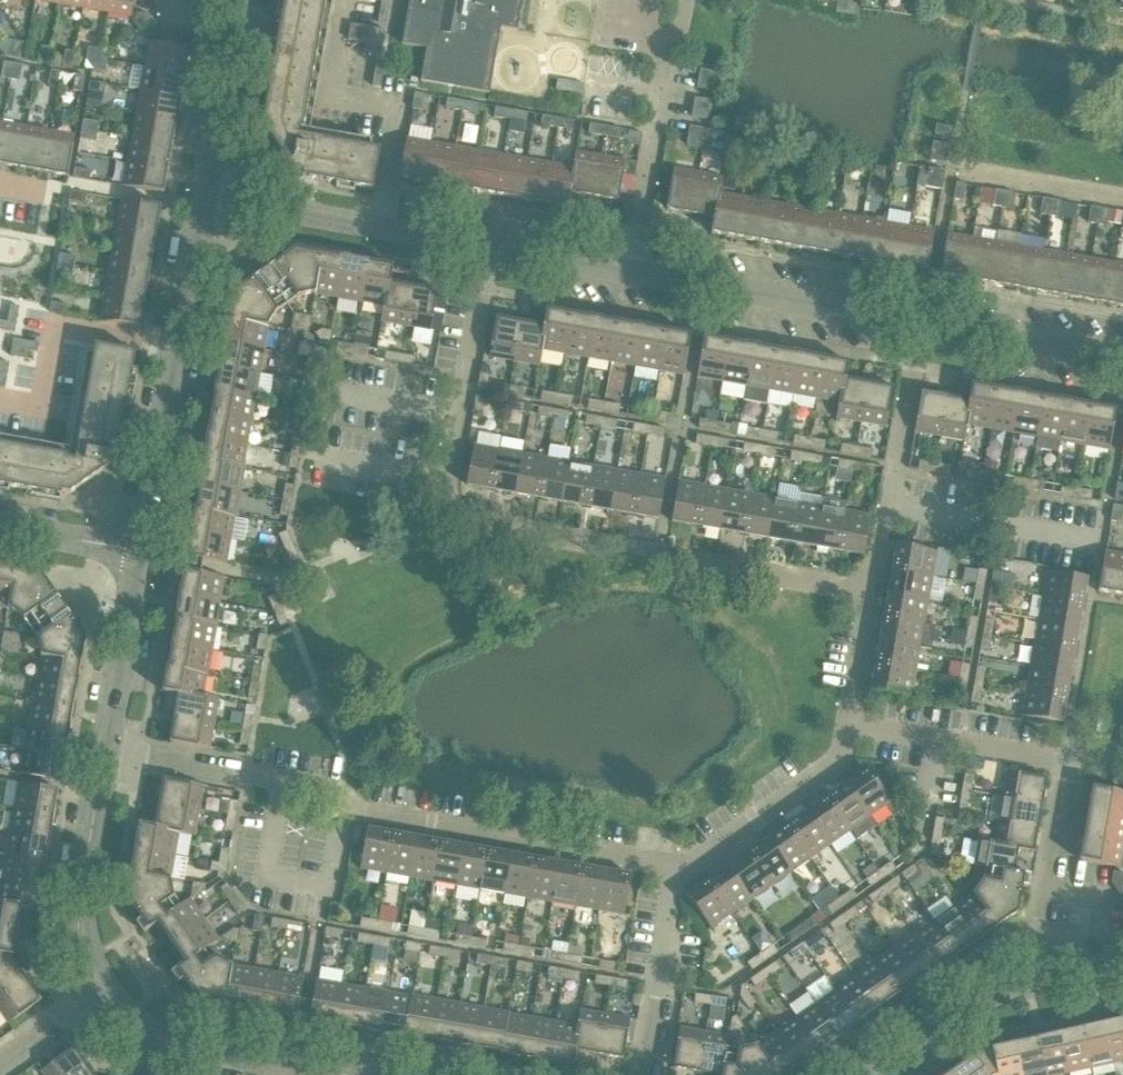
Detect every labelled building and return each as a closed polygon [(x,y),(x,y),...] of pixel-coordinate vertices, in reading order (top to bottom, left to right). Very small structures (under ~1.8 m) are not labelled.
[(84,0),(60,0),(59,4),(83,8),(84,0)] [(108,0),(84,0),(83,8),(106,12),(108,0)] [(134,0),(108,0),(106,12),(131,17),(134,0)] [(326,0),(284,0),(263,121),(267,122),(265,130),(294,172),(302,173),(302,177),(372,189),(380,149),(299,135),(300,128),(303,129),(326,0)] [(386,24),(391,0),(382,0),(378,22),(386,24)] [(401,44),(426,48),(420,81),(489,93),(501,28),(517,30),(522,0),(409,0),(401,44)] [(153,20),(148,15),(137,13),(135,24),(139,30),(153,20)] [(154,37),(156,26),(153,20),(139,30),(143,35),(154,37)] [(364,51),(381,54),(385,30),(351,24),(348,39),(366,42),(364,51)] [(14,41),(8,40),(0,45),(0,50),(5,56),(11,57),(14,41)] [(21,59),(23,43),(14,41),(11,57),(21,59)] [(184,75),(189,49),(148,42),(144,68),(184,75)] [(48,64),(51,48),(41,46),(39,62),(48,64)] [(104,55),(99,49),(88,47),(86,58),(90,64),(104,55)] [(72,68),(75,52),(65,50),(62,66),(72,68)] [(105,72),(108,60),(104,55),(90,64),(94,70),(105,72)] [(381,87),(383,76),(385,62),(376,60),(372,86),(381,87)] [(10,79),(13,63),(3,61),(0,78),(10,79)] [(19,81),(22,65),(13,63),(10,79),(19,81)] [(180,98),(184,75),(144,68),(140,91),(180,98)] [(698,79),(714,82),(716,72),(700,69),(698,79)] [(58,88),(60,72),(51,70),(48,86),(58,88)] [(82,92),(85,76),(75,74),(73,90),(82,92)] [(583,94),(584,84),(557,79),(555,89),(583,94)] [(696,88),(712,91),(714,82),(698,79),(696,88)] [(104,95),(106,84),(90,82),(88,92),(104,95)] [(176,121),(180,98),(140,91),(135,114),(176,121)] [(421,110),(424,94),(414,93),(412,109),(421,110)] [(461,111),(463,101),(447,98),(445,108),(461,111)] [(693,107),(709,110),(711,101),(695,98),(693,107)] [(477,114),(479,104),(463,101),(461,111),(477,114)] [(509,119),(511,110),(495,107),(493,116),(509,119)] [(691,116),(707,119),(709,110),(693,107),(691,116)] [(525,122),(527,112),(511,110),(509,119),(525,122)] [(172,145),(176,121),(135,114),(131,138),(172,145)] [(556,128),(558,118),(542,115),(540,125),(556,128)] [(572,130),(574,121),(558,118),(556,128),(572,130)] [(98,131),(99,122),(83,119),(81,128),(98,131)] [(26,127),(2,123),(0,135),(0,164),(19,168),(26,127)] [(604,136),(605,126),(590,123),(588,133),(604,136)] [(934,134),(950,137),(952,127),(936,125),(934,134)] [(620,139),(622,129),(605,126),(604,136),(620,139)] [(704,138),(706,129),(690,126),(688,135),(704,138)] [(43,172),(50,131),(26,127),(19,168),(43,172)] [(96,141),(98,131),(81,128),(80,138),(96,141)] [(67,176),(75,136),(50,131),(43,172),(67,176)] [(702,148),(704,138),(688,135),(686,145),(702,148)] [(168,168),(172,145),(131,138),(127,161),(168,168)] [(424,183),(431,143),(406,138),(399,179),(424,183)] [(931,151),(947,154),(949,145),(933,142),(931,151)] [(448,187),(455,147),(431,143),(424,183),(448,187)] [(472,192),(479,151),(455,147),(448,187),(472,192)] [(495,196),(503,155),(479,151),(472,192),(495,196)] [(929,161),(946,164),(947,154),(931,151),(929,161)] [(593,197),(600,156),(575,152),(573,168),(574,168),(569,193),(571,193),(593,197)] [(519,200),(526,159),(503,155),(495,196),(519,200)] [(618,201),(625,161),(600,156),(593,197),(618,201)] [(543,204),(550,164),(526,159),(519,200),(543,204)] [(163,193),(168,168),(127,161),(123,186),(163,193)] [(574,168),(573,168),(550,164),(543,204),(568,209),(571,193),(569,193),(574,168)] [(89,180),(91,171),(74,168),(73,177),(89,180)] [(943,180),(944,171),(928,168),(926,177),(943,180)] [(691,214),(698,173),(673,169),(666,210),(691,214)] [(719,192),(720,193),(723,178),(698,173),(691,214),(713,218),(714,218),(719,192)] [(941,190),(943,180),(926,177),(925,187),(941,190)] [(963,200),(965,184),(956,183),(953,199),(963,200)] [(1001,207),(1004,191),(995,189),(992,206),(1001,207)] [(85,203),(86,194),(70,191),(69,200),(85,203)] [(1011,209),(1014,193),(1004,191),(1001,207),(1011,209)] [(742,196),(720,193),(719,192),(714,218),(713,218),(711,234),(735,238),(742,196)] [(759,242),(767,201),(742,196),(735,238),(759,242)] [(1049,216),(1052,200),(1042,198),(1039,214),(1049,216)] [(157,232),(161,207),(121,200),(116,224),(157,232)] [(1058,217),(1061,201),(1052,200),(1049,216),(1058,217)] [(783,246),(790,205),(767,201),(759,242),(783,246)] [(807,251),(814,209),(790,205),(783,246),(807,251)] [(1097,224),(1100,208),(1090,206),(1087,223),(1097,224)] [(1106,226),(1109,210),(1100,208),(1097,224),(1106,226)] [(831,255),(838,213),(814,209),(807,251),(831,255)] [(855,259),(862,218),(838,213),(831,255),(855,259)] [(80,228),(82,219),(66,216),(64,225),(80,228)] [(878,263),(886,222),(862,218),(855,259),(878,263)] [(901,267),(908,226),(886,222),(878,263),(901,267)] [(152,255),(157,232),(116,224),(112,248),(152,255)] [(927,272),(934,230),(908,226),(901,267),(927,272)] [(963,278),(970,238),(947,233),(940,274),(963,278)] [(987,283),(995,242),(970,238),(963,278),(987,283)] [(1012,287),(1019,246),(995,242),(987,283),(1012,287)] [(1036,291),(1043,250),(1019,246),(1012,287),(1036,291)] [(148,279),(152,255),(112,248),(108,272),(148,279)] [(313,294),(320,253),(295,249),(232,293),(228,318),(268,325),(276,312),(298,296),(313,294)] [(1059,295),(1066,255),(1043,250),(1036,291),(1059,295)] [(74,266),(75,256),(59,253),(58,263),(74,266)] [(337,298),(344,258),(320,253),(313,294),(337,298)] [(1084,300),(1091,259),(1066,255),(1059,295),(1084,300)] [(361,302),(368,262),(344,258),(337,298),(361,302)] [(1108,304),(1115,263),(1091,259),(1084,300),(1108,304)] [(389,282),(390,282),(393,266),(368,262),(361,302),(383,306),(384,306),(389,282)] [(72,275),(74,266),(58,263),(56,272),(72,275)] [(1115,263),(1108,304),(1122,306),(1122,265),(1115,263)] [(144,303),(148,279),(108,272),(103,296),(144,303)] [(412,286),(390,282),(389,282),(384,306),(383,306),(380,322),(405,326),(412,286)] [(430,330),(437,290),(412,286),(405,326),(430,330)] [(140,327),(144,303),(103,296),(99,320),(140,327)] [(65,314),(67,305),(51,302),(49,311),(65,314)] [(15,332),(19,307),(10,305),(7,322),(0,321),(0,330),(15,332)] [(564,354),(571,314),(546,309),(543,325),(545,325),(540,350),(542,350),(564,354)] [(309,328),(311,316),(293,313),(290,331),(302,333),(303,327),(309,328)] [(588,358),(594,318),(571,314),(564,354),(588,358)] [(514,361),(521,321),(496,317),(489,357),(514,361)] [(264,349),(268,325),(228,318),(224,342),(264,349)] [(611,362),(618,322),(594,318),(588,358),(611,362)] [(540,350),(545,325),(543,325),(521,321),(514,361),(539,366),(542,350),(540,350)] [(635,366),(642,326),(618,322),(611,362),(635,366)] [(659,370),(666,330),(642,326),(635,366),(659,370)] [(330,342),(332,331),(321,329),(315,333),(319,340),(330,342)] [(684,375),(691,335),(666,330),(659,370),(684,375)] [(722,382),(729,342),(704,337),(697,377),(722,382)] [(29,351),(38,352),(39,343),(13,339),(10,356),(28,359),(29,351)] [(308,357),(309,346),(305,340),(299,345),(297,355),(307,357),(308,357)] [(259,373),(264,349),(224,342),(219,366),(259,373)] [(745,386),(752,346),(729,342),(722,382),(745,386)] [(352,354),(354,346),(338,343),(336,352),(352,354)] [(135,352),(95,345),(93,353),(75,459),(68,458),(69,455),(0,443),(0,485),(61,496),(62,492),(70,493),(102,470),(112,464),(113,456),(117,457),(135,352)] [(367,357),(369,348),(354,346),(352,354),(367,357)] [(769,390),(776,350),(752,346),(745,386),(769,390)] [(793,394),(800,354),(776,350),(769,390),(793,394)] [(399,363),(401,354),(385,351),(383,360),(399,363)] [(414,365),(416,357),(401,354),(399,363),(414,365)] [(817,398),(824,358),(800,354),(793,394),(817,398)] [(313,374),(316,358),(308,357),(305,373),(313,374)] [(844,378),(846,378),(848,363),(824,358),(817,398),(839,402),(840,402),(844,378)] [(5,388),(9,363),(0,361),(0,363),(0,387),(5,388)] [(255,397),(259,373),(219,366),(215,390),(255,397)] [(486,390),(488,375),(480,373),(477,389),(486,390)] [(861,422),(868,382),(846,378),(844,378),(840,402),(839,402),(836,418),(861,422)] [(886,427),(893,387),(868,382),(861,422),(886,427)] [(989,429),(996,389),(971,384),(969,400),(970,401),(966,425),(967,425),(989,429)] [(524,397),(525,388),(510,386),(508,394),(524,397)] [(308,406),(310,391),(302,389),(299,405),(308,406)] [(1013,433),(1020,393),(996,389),(989,429),(1013,433)] [(251,421),(255,397),(215,390),(211,414),(251,421)] [(556,403),(558,394),(542,391),(540,400),(556,403)] [(939,436),(946,396),(921,392),(914,432),(939,436)] [(1037,437),(1044,397),(1020,393),(1013,433),(1037,437)] [(571,405),(573,397),(558,394),(556,403),(571,405)] [(482,413),(484,397),(476,395),(473,411),(482,413)] [(970,401),(969,400),(946,396),(939,436),(964,441),(967,425),(966,425),(970,401)] [(1061,441),(1068,401),(1044,397),(1037,437),(1061,441)] [(603,411),(604,402),(588,400),(587,408),(603,411)] [(521,412),(522,404),(507,401),(505,410),(521,412)] [(1084,446),(1091,406),(1068,401),(1061,441),(1084,446)] [(617,413),(618,405),(604,402),(603,411),(617,413)] [(305,422),(308,406),(299,405),(296,420),(305,422)] [(1109,450),(1116,410),(1091,406),(1084,446),(1109,450)] [(553,418),(555,409),(539,407),(537,415),(553,418)] [(650,419),(652,411),(636,408),(634,417),(650,419)] [(568,421),(570,412),(555,409),(553,418),(568,421)] [(666,422),(667,413),(652,411),(650,419),(666,422)] [(247,445),(251,421),(211,414),(207,438),(247,445)] [(600,426),(602,418),(586,415),(584,424),(600,426)] [(615,429),(617,420),(602,418),(600,426),(615,429)] [(714,430),(715,422),(699,419),(698,428),(714,430)] [(729,433),(730,424),(715,422),(714,430),(729,433)] [(648,435),(649,426),(633,423),(632,432),(648,435)] [(663,437),(664,429),(649,426),(648,435),(663,437)] [(761,439),(763,430),(747,427),(745,436),(761,439)] [(776,442),(778,433),(763,430),(761,439),(776,442)] [(711,446),(713,437),(697,434),(695,443),(711,446)] [(808,447),(810,438),(794,436),(792,444),(808,447)] [(299,454),(302,438),(293,437),(290,452),(299,454)] [(726,449),(728,440),(713,437),(711,446),(726,449)] [(243,467),(247,445),(207,438),(203,461),(243,468),(243,467)] [(823,450),(825,441),(810,438),(808,447),(823,450)] [(758,454),(760,445),(744,443),(742,451),(758,454)] [(856,455),(857,447),(841,444),(840,453),(856,455)] [(491,490),(498,450),(473,445),(466,485),(491,490)] [(774,457),(775,448),(760,445),(758,454),(774,457)] [(871,458),(872,449),(857,447),(856,455),(871,458)] [(515,494),(522,454),(498,450),(491,490),(515,494)] [(807,454),(791,451),(790,460),(806,462),(807,454)] [(297,469),(299,454),(290,452),(288,468),(297,469)] [(539,498),(545,458),(522,454),(515,494),(539,498)] [(821,465),(822,456),(807,454),(806,462),(821,465)] [(562,502),(569,462),(545,458),(539,498),(562,502)] [(853,471),(854,462),(839,459),(837,468),(853,471)] [(933,472),(935,463),(919,460),(917,469),(933,472)] [(240,492),(244,467),(243,467),(243,468),(203,461),(202,462),(204,463),(200,484),(240,492)] [(586,506),(593,466),(569,462),(562,502),(586,506)] [(868,474),(870,465),(854,462),(853,471),(868,474)] [(948,475),(950,466),(935,463),(933,472),(948,475)] [(609,510),(616,470),(593,466),(586,506),(609,510)] [(981,480),(982,472),(966,469),(965,477),(981,480)] [(633,515),(640,475),(616,470),(609,510),(633,515)] [(996,483),(997,474),(982,472),(981,480),(996,483)] [(658,519),(665,479),(640,475),(633,515),(658,519)] [(1028,489),(1029,480),(1013,477),(1012,486),(1028,489)] [(1043,491),(1045,483),(1029,480),(1028,489),(1043,491)] [(696,526),(703,486),(678,481),(671,521),(696,526)] [(1117,483),(1114,499),(1122,501),(1122,484),(1117,483)] [(235,517),(240,492),(200,484),(196,507),(195,507),(194,508),(234,515),(234,517),(235,517)] [(291,501),(294,486),(285,484),(282,500),(291,501)] [(720,530),(727,490),(703,486),(696,526),(720,530)] [(1075,497),(1077,488),(1061,486),(1059,494),(1075,497)] [(1090,500),(1092,491),(1077,488),(1075,497),(1090,500)] [(744,534),(751,494),(727,490),(720,530),(744,534)] [(767,538),(774,498),(751,494),(744,534),(767,538)] [(791,543),(798,503),(774,498),(767,538),(791,543)] [(288,517),(291,501),(282,500),(279,515),(288,517)] [(814,547),(821,507),(798,503),(791,543),(814,547)] [(1120,522),(1122,506),(1113,504),(1110,521),(1120,522)] [(838,551),(845,511),(821,507),(814,547),(838,551)] [(230,539),(234,517),(234,515),(194,508),(190,532),(230,539)] [(863,555),(870,515),(845,511),(838,551),(863,555)] [(293,545),(286,531),(278,534),(284,549),(293,545)] [(226,564),(230,539),(190,532),(186,557),(226,564)] [(299,560),(293,545),(284,549),(291,563),(299,560)] [(932,577),(936,552),(896,545),(892,570),(932,577)] [(1122,587),(1122,554),(1105,551),(1097,592),(1121,596),(1122,587)] [(14,568),(0,566),(0,607),(7,609),(14,568)] [(85,636),(66,609),(41,573),(14,568),(7,609),(9,609),(22,617),(38,639),(41,654),(41,656),(81,663),(85,636)] [(984,586),(987,570),(978,569),(975,584),(984,586)] [(219,602),(223,577),(184,571),(183,570),(179,595),(219,602)] [(928,600),(932,577),(892,570),(888,593),(928,600)] [(999,588),(1002,573),(993,571),(990,587),(999,588)] [(1083,603),(1087,578),(1047,571),(1043,596),(1083,603)] [(981,601),(984,586),(975,584),(972,600),(981,601)] [(997,604),(999,588),(990,587),(988,602),(997,604)] [(924,624),(928,600),(888,593),(884,617),(924,624)] [(282,608),(275,594),(267,597),(273,612),(282,608)] [(215,625),(219,602),(179,595),(175,619),(215,626),(215,625)] [(1078,627),(1083,603),(1043,596),(1038,620),(1078,627)] [(288,623),(282,608),(273,612),(279,626),(288,623)] [(975,633),(978,618),(969,616),(967,632),(975,633)] [(919,648),(924,624),(884,617),(879,641),(919,648)] [(212,650),(216,625),(215,625),(215,626),(175,619),(175,620),(176,620),(172,643),(212,650)] [(991,636),(994,620),(985,619),(982,634),(991,636)] [(1074,651),(1078,627),(1038,620),(1034,644),(1074,651)] [(18,652),(21,635),(3,632),(1,643),(7,644),(6,650),(18,652)] [(973,649),(975,633),(967,632),(964,647),(973,649)] [(265,651),(267,635),(259,634),(256,649),(265,651)] [(988,651),(991,636),(982,634),(979,650),(988,651)] [(915,671),(919,648),(879,641),(875,664),(915,671)] [(208,675),(212,650),(172,643),(168,665),(168,667),(206,673),(206,674),(208,675)] [(1070,674),(1074,651),(1034,644),(1030,667),(1070,674)] [(77,685),(81,663),(41,656),(37,678),(77,685)] [(967,680),(970,665),(961,663),(958,679),(967,680)] [(911,696),(915,671),(875,664),(871,689),(911,696)] [(202,695),(206,674),(206,673),(168,667),(168,665),(167,665),(162,691),(178,694),(178,693),(202,697),(202,695)] [(259,683),(262,667),(253,666),(250,681),(259,683)] [(983,683),(985,668),(976,666),(974,682),(983,683)] [(1066,698),(1070,674),(1030,667),(1026,691),(1066,698)] [(73,709),(77,685),(37,678),(33,702),(73,709)] [(964,696),(967,680),(958,679),(956,694),(964,696)] [(256,698),(259,683),(250,681),(248,697),(256,698)] [(980,699),(983,683),(974,682),(971,697),(980,699)] [(1061,723),(1066,698),(1026,691),(1021,716),(1061,723)] [(214,723),(218,698),(202,695),(202,697),(178,693),(178,694),(174,716),(214,723)] [(68,733),(73,709),(33,702),(28,726),(68,733)] [(251,730),(253,715),(245,713),(242,729),(251,730)] [(209,748),(214,723),(174,716),(169,741),(209,748)] [(64,756),(68,733),(28,726),(24,749),(64,756)] [(248,746),(251,730),(242,729),(239,744),(248,746)] [(60,781),(64,756),(24,749),(20,774),(60,781)] [(890,802),(867,769),(846,783),(869,817),(890,802)] [(1042,804),(1046,778),(1006,771),(1002,796),(1042,804)] [(970,791),(973,775),(964,774),(961,789),(970,791)] [(199,811),(203,786),(163,779),(159,804),(199,811)] [(54,816),(58,790),(18,783),(14,809),(54,816)] [(869,817),(846,783),(825,798),(849,831),(869,817)] [(1091,787),(1087,811),(1122,817),(1122,792),(1091,787)] [(968,806),(970,791),(961,789),(959,805),(968,806)] [(1038,827),(1042,804),(1002,796),(998,820),(1038,827)] [(849,831),(825,798),(806,812),(829,845),(849,831)] [(235,817),(238,801),(229,800),(227,816),(235,817)] [(194,836),(199,811),(159,804),(155,826),(154,827),(179,831),(178,833),(194,836)] [(50,838),(54,816),(14,809),(10,831),(50,838)] [(1087,811),(1083,835),(1122,842),(1122,817),(1087,811)] [(829,845),(806,812),(786,825),(810,859),(829,845)] [(233,832),(235,817),(227,816),(224,831),(233,832)] [(941,834),(944,819),(935,817),(932,833),(941,834)] [(1034,852),(1038,827),(998,820),(994,842),(994,844),(1018,848),(1018,849),(1034,852)] [(174,856),(178,833),(179,831),(154,827),(155,826),(139,823),(134,849),(174,856)] [(810,859),(786,825),(767,839),(790,872),(810,859)] [(385,873),(392,833),(366,829),(360,868),(385,873)] [(45,862),(50,838),(10,831),(5,855),(45,862)] [(409,877),(416,837),(392,833),(385,873),(409,877)] [(938,850),(941,834),(932,833),(930,848),(938,850)] [(1122,845),(1122,842),(1083,835),(1079,860),(1119,867),(1122,845)] [(432,881),(439,842),(416,837),(409,877),(432,881)] [(790,872),(767,839),(747,853),(771,886),(790,872)] [(1014,872),(1018,849),(1018,848),(994,844),(994,842),(978,840),(974,864),(1014,872)] [(456,885),(463,846),(439,842),(432,881),(456,885)] [(910,859),(923,850),(917,843),(904,852),(910,859)] [(480,889),(487,850),(463,846),(456,885),(480,889)] [(227,864),(230,849),(221,847),(218,862),(227,864)] [(170,879),(174,856),(134,849),(130,872),(170,879)] [(504,894),(511,854),(487,850),(480,889),(504,894)] [(771,886),(747,853),(728,866),(751,900),(771,886)] [(527,898),(534,858),(511,854),(504,894),(527,898)] [(41,885),(45,862),(5,855),(1,878),(41,885)] [(551,902),(558,862),(534,858),(527,898),(551,902)] [(940,873),(932,861),(921,859),(920,860),(933,878),(940,873)] [(225,873),(227,864),(218,862),(211,861),(210,870),(225,873)] [(1017,912),(1022,887),(1027,887),(1029,874),(1014,872),(974,864),(956,861),(952,864),(960,875),(973,866),(984,868),(982,880),(973,893),(997,926),(1017,912)] [(575,906),(582,866),(558,862),(551,902),(575,906)] [(896,869),(891,862),(878,871),(883,878),(896,869)] [(918,872),(913,865),(900,874),(906,881),(918,872)] [(599,910),(606,871),(582,866),(575,906),(599,910)] [(751,900),(728,866),(708,880),(731,913),(751,900)] [(624,915),(631,875),(606,871),(599,910),(624,915)] [(870,887),(883,878),(878,871),(865,880),(870,887)] [(1113,871),(1111,883),(1115,889),(1122,883),(1122,873),(1113,871)] [(180,903),(174,894),(170,879),(130,872),(126,897),(141,918),(136,921),(144,932),(157,923),(190,900),(206,889),(206,884),(193,882),(190,898),(180,903)] [(41,885),(1,878),(0,886),(0,903),(21,906),(21,908),(37,911),(41,885)] [(899,886),(894,879),(881,888),(886,895),(899,886)] [(731,913),(708,880),(687,895),(711,928),(731,913)] [(236,896),(227,883),(219,889),(229,902),(236,896)] [(886,895),(881,888),(868,897),(873,904),(886,895)] [(857,896),(852,889),(839,898),(844,905),(857,896)] [(997,926),(973,893),(953,907),(977,940),(997,926)] [(245,909),(236,896),(229,902),(238,915),(245,909)] [(831,914),(844,905),(839,898),(826,907),(831,914)] [(171,943),(204,919),(190,900),(157,923),(171,943)] [(21,908),(21,906),(0,903),(0,927),(17,930),(21,908)] [(846,922),(859,913),(854,906),(841,915),(846,922)] [(977,940),(953,907),(933,921),(957,954),(977,940)] [(261,932),(264,916),(255,915),(252,930),(261,932)] [(833,931),(846,922),(841,915),(828,924),(833,931)] [(817,924),(812,917),(799,926),(804,933),(817,924)] [(286,929),(288,921),(272,918),(270,927),(286,929)] [(375,929),(377,921),(361,918),(359,926),(375,929)] [(218,939),(204,919),(171,943),(184,962),(218,939)] [(301,932),(303,923),(288,921),(286,929),(301,932)] [(390,932),(392,923),(377,921),(375,929),(390,932)] [(957,954),(933,921),(915,934),(914,933),(913,934),(937,968),(957,954)] [(423,937),(424,929),(408,926),(407,935),(423,937)] [(791,942),(804,933),(799,926),(786,935),(791,942)] [(17,930),(0,927),(0,953),(12,955),(17,930)] [(340,939),(341,930),(325,927),(324,936),(340,939)] [(223,1005),(230,965),(217,956),(210,946),(219,940),(236,943),(238,929),(234,928),(218,939),(184,962),(171,971),(179,982),(183,979),(198,1000),(223,1005)] [(438,940),(439,931),(424,929),(423,937),(438,940)] [(373,945),(374,936),(358,933),(357,942),(373,945)] [(820,941),(815,934),(802,943),(807,950),(820,941)] [(937,968),(913,934),(893,948),(916,981),(935,968),(936,969),(937,968)] [(470,946),(472,937),(456,935),(454,943),(470,946)] [(388,947),(389,939),(374,936),(373,945),(388,947)] [(485,949),(487,940),(472,937),(470,946),(485,949)] [(420,953),(421,944),(406,942),(404,950),(420,953)] [(518,954),(520,946),(504,943),(502,952),(518,954)] [(794,959),(807,950),(802,943),(789,952),(794,959)] [(777,952),(772,944),(759,954),(764,961),(777,952)] [(444,957),(445,948),(429,946),(428,954),(444,957)] [(533,957),(535,948),(520,946),(518,954),(533,957)] [(459,960),(460,951),(445,948),(444,957),(459,960)] [(916,981),(893,948),(874,961),(897,995),(916,981)] [(565,963),(567,954),(551,951),(550,960),(565,963)] [(12,958),(12,955),(0,953),(0,998),(27,979),(12,958)] [(491,966),(493,957),(477,954),(475,963),(491,966)] [(581,966),(582,957),(567,954),(565,963),(581,966)] [(764,961),(759,954),(746,963),(752,970),(764,961)] [(507,968),(508,960),(493,957),(491,966),(507,968)] [(614,971),(615,963),(599,960),(598,969),(614,971)] [(531,973),(532,964),(517,961),(515,970),(531,973)] [(780,969),(775,961),(763,970),(768,977),(780,969)] [(897,995),(874,961),(854,975),(877,1009),(897,995)] [(247,1009),(254,969),(230,965),(223,1005),(247,1009)] [(563,978),(564,969),(548,967),(547,976),(563,978)] [(271,1013),(278,973),(254,969),(247,1009),(271,1013)] [(578,981),(579,972),(564,969),(563,978),(578,981)] [(755,987),(768,977),(763,970),(750,979),(755,987)] [(296,1018),(303,978),(278,973),(271,1013),(296,1018)] [(610,986),(611,978),(595,975),(594,984),(610,986)] [(877,1009),(854,975),(834,989),(858,1023),(859,1023),(859,1021),(877,1009)] [(625,989),(627,980),(611,978),(610,986),(625,989)] [(41,1000),(27,979),(0,998),(0,1012),(8,1023),(41,1000)] [(334,1024),(341,984),(316,980),(309,1019),(309,1020),(334,1024)] [(356,1028),(364,988),(341,984),(334,1024),(356,1028)] [(755,1003),(742,985),(741,985),(740,996),(742,999),(748,1008),(755,1003)] [(381,1033),(388,993),(364,988),(356,1028),(381,1033)] [(858,1023),(834,989),(833,990),(834,991),(815,1004),(839,1037),(858,1023)] [(412,997),(411,997),(388,993),(381,1033),(405,1037),(412,997)] [(709,1005),(711,996),(695,994),(694,1003),(709,1005)] [(428,1039),(435,999),(411,995),(411,997),(412,997),(405,1037),(406,1037),(407,1036),(428,1039)] [(725,1007),(726,998),(711,996),(709,1005),(725,1007)] [(452,1044),(459,1004),(435,999),(428,1039),(452,1044)] [(477,1048),(484,1008),(459,1004),(452,1044),(477,1048)] [(839,1037),(815,1004),(795,1018),(819,1051),(839,1037)] [(507,1014),(509,1014),(509,1012),(484,1008),(477,1048),(499,1052),(499,1053),(500,1054),(507,1014)] [(598,1055),(605,1015),(580,1010),(577,1026),(578,1026),(574,1050),(575,1051),(598,1055)] [(524,1058),(531,1018),(509,1014),(507,1014),(500,1054),(524,1058)] [(622,1059),(630,1019),(605,1015),(598,1055),(622,1059)] [(755,1046),(741,1049),(728,1047),(730,1035),(743,1027),(735,1015),(731,1018),(728,1036),(721,1074),(776,1074),(755,1046)] [(548,1062),(555,1022),(531,1018),(524,1058),(548,1062)] [(819,1051),(795,1018),(775,1032),(799,1065),(819,1051)] [(1104,1023),(1113,1063),(1122,1061),(1122,1019),(1104,1023)] [(578,1026),(577,1026),(555,1022),(548,1062),(572,1066),(575,1051),(574,1050),(578,1026)] [(1113,1063),(1104,1023),(1081,1028),(1090,1068),(1113,1063)] [(697,1072),(704,1032),(680,1028),(673,1068),(697,1072)] [(1090,1068),(1081,1028),(1059,1033),(1068,1073),(1090,1068)] [(710,1074),(721,1074),(728,1036),(704,1032),(697,1072),(710,1074)] [(775,1032),(755,1046),(776,1074),(784,1074),(799,1065),(775,1032)] [(1059,1033),(1036,1038),(1045,1074),(1059,1074),(1068,1073),(1059,1033)] [(1036,1038),(1014,1043),(1021,1074),(1045,1074),(1036,1038)] [(1014,1043),(992,1048),(998,1074),(1021,1074),(1014,1043)] [(89,1068),(75,1047),(41,1071),(44,1074),(79,1074),(89,1068)] [(992,1048),(991,1048),(991,1049),(975,1056),(974,1056),(955,1069),(959,1074),(998,1074),(992,1048)]
